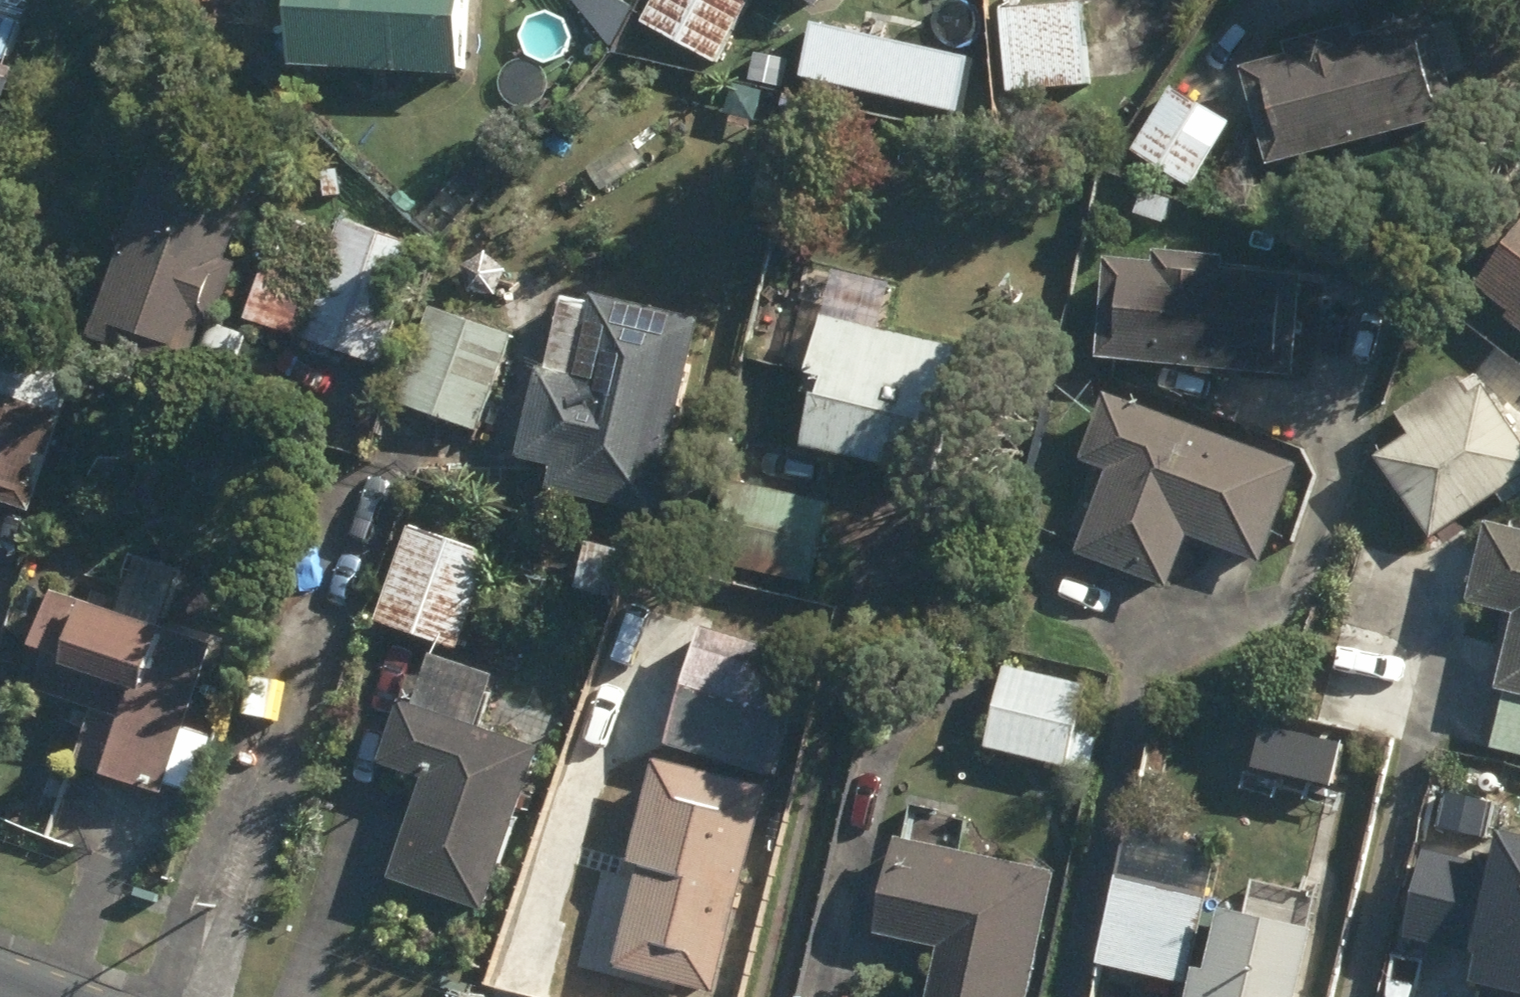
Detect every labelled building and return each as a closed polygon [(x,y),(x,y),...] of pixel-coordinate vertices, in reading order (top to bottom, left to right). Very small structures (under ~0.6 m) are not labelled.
[(456,71),(458,0),(286,0),(284,66),(456,71)] [(715,67),(750,0),(653,0),(639,27),(715,67)] [(810,14),(822,0),(794,0),(810,14)] [(1000,14),(1005,95),(1087,91),(1081,8),(1000,14)] [(1241,77),(1267,171),(1458,119),(1433,26),(1351,48),(1347,33),(1281,51),(1285,65),(1241,77)] [(1131,157),(1189,193),(1229,127),(1171,92),(1131,157)] [(86,346),(185,379),(246,195),(148,162),(86,346)] [(1179,197),(1150,188),(1142,211),(1172,221),(1179,197)] [(243,328),(377,370),(415,251),(280,209),(243,328)] [(1471,294),(1506,321),(1503,325),(1519,339),(1519,230),(1471,294)] [(796,451),(925,486),(950,395),(965,399),(974,368),(953,362),(955,355),(875,333),(895,258),(822,237),(785,371),(806,377),(800,400),(808,403),(796,451)] [(1118,265),(1110,360),(1303,376),(1311,282),(1231,275),(1232,262),(1167,257),(1166,269),(1118,265)] [(542,496),(651,520),(694,327),(588,301),(569,385),(533,377),(514,466),(547,474),(542,496)] [(393,406),(474,436),(510,340),(429,311),(393,406)] [(204,356),(234,368),(245,339),(215,328),(204,356)] [(29,517),(70,380),(0,359),(0,508),(29,517)] [(1427,546),(1519,482),(1519,443),(1483,390),(1466,402),(1451,379),(1389,423),(1405,444),(1372,467),(1427,546)] [(1302,469),(1115,397),(1092,464),(1120,474),(1091,552),(1175,585),(1195,533),(1267,561),(1302,469)] [(706,568),(814,589),(828,507),(721,487),(706,568)] [(371,628),(455,657),(488,562),(404,532),(371,628)] [(1519,767),(1519,544),(1478,534),(1460,613),(1507,623),(1491,698),(1500,700),(1486,759),(1519,767)] [(573,593),(629,607),(639,561),(584,548),(573,593)] [(125,609),(152,618),(163,586),(136,576),(125,609)] [(98,784),(157,803),(162,787),(195,798),(213,742),(180,732),(206,653),(44,600),(25,659),(42,664),(31,699),(89,718),(72,768),(101,776),(98,784)] [(591,936),(681,967),(733,817),(725,814),(739,774),(768,784),(806,672),(700,635),(659,754),(613,775),(597,771),(572,846),(581,849),(560,912),(596,924),(591,936)] [(383,881),(480,915),(536,755),(471,731),(487,686),(421,661),(401,715),(392,712),(371,770),(417,787),(383,881)] [(986,755),(1064,772),(1082,688),(1004,672),(986,755)] [(1498,830),(1489,865),(1425,850),(1404,937),(1474,953),(1467,982),(1481,985),(1478,996),(1519,996),(1519,836),(1498,830)] [(1051,877),(891,846),(874,939),(936,951),(927,996),(1029,996),(1051,877)] [(1097,970),(1185,988),(1203,901),(1115,883),(1097,970)] [(1306,938),(1216,918),(1202,979),(1189,977),(1185,996),(1293,996),(1306,938)]
